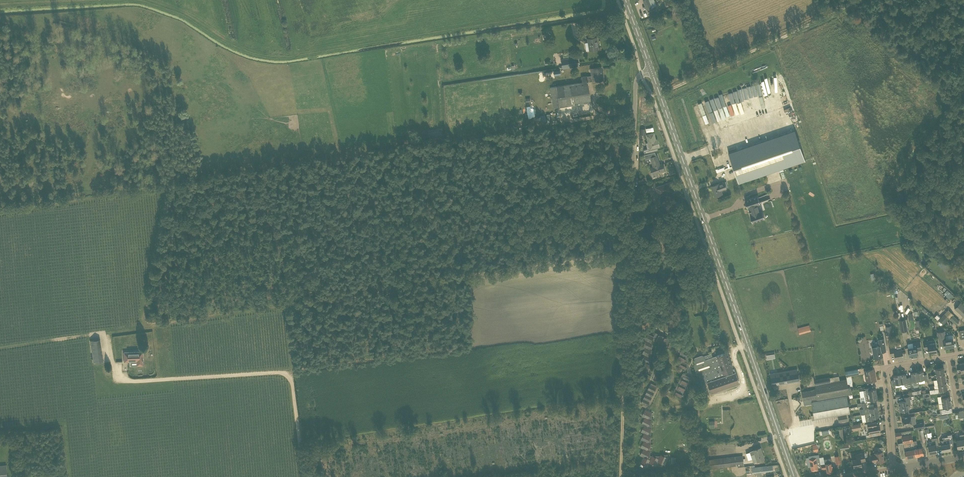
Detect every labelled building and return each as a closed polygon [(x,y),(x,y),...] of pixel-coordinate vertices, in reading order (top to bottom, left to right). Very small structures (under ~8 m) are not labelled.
[(651,8),(652,7),(650,0),(643,0),(647,9),(651,8)] [(590,50),(599,49),(597,37),(588,38),(590,50)] [(563,68),(580,65),(578,56),(561,59),(563,68)] [(603,75),(601,66),(590,68),(591,75),(582,77),(582,82),(550,88),(554,107),(560,106),(560,107),(591,102),(588,82),(596,80),(596,81),(604,79),(604,75),(603,75)] [(651,117),(643,119),(644,123),(648,122),(650,129),(654,128),(651,117)] [(656,139),(654,132),(646,134),(648,142),(646,143),(647,148),(643,149),(645,153),(658,150),(658,147),(660,147),(657,138),(656,139)] [(783,137),(726,156),(736,185),(793,166),(802,162),(792,133),(783,137)] [(660,164),(657,155),(650,157),(654,167),(653,167),(656,173),(665,170),(662,163),(660,164)] [(726,187),(724,181),(711,186),(715,196),(722,193),(721,188),(726,187)] [(674,192),(671,182),(666,184),(661,185),(656,187),(659,195),(670,191),(670,193),(674,192)] [(768,193),(759,196),(761,203),(771,200),(768,193)] [(757,194),(744,199),(747,206),(748,205),(750,213),(749,213),(752,220),(764,216),(762,209),(757,210),(755,203),(760,201),(757,194)] [(651,213),(656,211),(660,210),(658,203),(654,204),(655,208),(650,210),(651,213)] [(943,258),(938,264),(949,274),(954,268),(943,258)] [(948,298),(952,294),(947,289),(943,293),(948,298)] [(961,301),(955,308),(963,317),(963,303),(961,301)] [(948,309),(938,320),(943,324),(949,318),(950,318),(950,319),(956,324),(959,321),(953,315),(954,314),(948,309)] [(906,319),(905,319),(899,320),(901,331),(908,330),(906,319)] [(799,334),(811,331),(809,324),(798,328),(799,334)] [(954,346),(953,337),(946,339),(944,330),(937,332),(940,343),(944,343),(944,348),(945,348),(948,348),(948,347),(954,346)] [(883,356),(882,352),(882,349),(886,348),(884,338),(878,339),(880,346),(872,347),(874,358),(883,356)] [(94,362),(103,361),(100,339),(90,340),(94,362)] [(929,353),(937,351),(935,342),(929,343),(929,340),(923,341),(925,349),(928,348),(929,353)] [(918,353),(917,349),(921,348),(920,341),(908,344),(907,345),(909,352),(910,356),(915,355),(915,354),(918,353)] [(896,350),(896,346),(889,347),(891,356),(895,355),(895,359),(903,357),(902,349),(896,350)] [(143,365),(143,360),(143,351),(124,352),(124,361),(138,361),(138,365),(143,365)] [(731,365),(727,352),(713,357),(711,353),(704,356),(702,355),(695,357),(694,359),(695,363),(694,365),(697,374),(699,374),(702,384),(708,382),(712,393),(739,384),(734,369),(732,369),(731,366),(732,366),(732,365),(731,365)] [(773,385),(799,380),(797,369),(771,374),(773,385)] [(874,372),(873,369),(864,370),(867,382),(871,381),(872,382),(872,381),(876,380),(875,372),(874,372)] [(923,374),(922,371),(917,372),(919,380),(924,379),(925,381),(928,380),(927,373),(923,374)] [(919,380),(917,372),(911,373),(912,377),(909,377),(910,383),(913,383),(914,385),(919,384),(919,380)] [(906,378),(906,374),(900,375),(901,383),(904,383),(905,386),(907,387),(911,387),(910,383),(909,377),(906,378)] [(681,397),(690,378),(684,375),(674,394),(681,397)] [(893,386),(896,386),(895,384),(901,383),(900,375),(894,376),(894,379),(892,380),(893,386)] [(811,415),(812,419),(815,419),(838,415),(839,421),(848,420),(847,413),(850,413),(847,394),(849,394),(847,379),(840,380),(839,376),(830,377),(814,380),(816,389),(802,391),(803,401),(811,400),(811,402),(801,404),(802,408),(802,409),(802,412),(803,412),(804,417),(811,415)] [(930,394),(939,392),(939,390),(947,389),(946,383),(938,385),(939,388),(929,390),(930,394)] [(647,406),(657,387),(650,384),(641,403),(647,406)] [(871,390),(870,387),(864,388),(865,390),(863,390),(865,396),(868,395),(877,394),(876,389),(871,390)] [(947,397),(946,394),(941,395),(942,403),(939,404),(951,402),(950,396),(947,397)] [(901,411),(908,410),(907,405),(912,404),(913,402),(913,399),(914,399),(913,395),(907,396),(904,397),(903,397),(904,401),(899,401),(901,411)] [(943,414),(947,413),(947,408),(952,407),(951,402),(939,404),(941,414),(943,414)] [(652,455),(650,459),(647,458),(650,451),(648,450),(651,443),(648,442),(651,436),(648,434),(651,428),(648,426),(652,420),(649,419),(652,412),(645,409),(642,416),(645,417),(642,423),(644,425),(641,431),(644,433),(641,439),(644,441),(641,447),(643,448),(640,455),(644,456),(640,463),(647,466),(649,462),(656,465),(658,461),(664,464),(668,457),(661,454),(660,456),(659,458),(652,455)] [(866,422),(869,421),(875,420),(874,417),(879,416),(878,411),(865,414),(866,422)] [(903,426),(912,425),(910,416),(902,417),(903,426)] [(877,425),(876,422),(865,424),(866,430),(865,431),(866,437),(870,436),(881,434),(880,428),(880,424),(877,425)] [(902,436),(903,442),(898,443),(901,458),(906,457),(916,455),(913,440),(912,432),(911,430),(895,433),(896,437),(902,436)] [(937,452),(936,444),(938,444),(937,438),(931,439),(932,441),(928,442),(930,453),(934,452),(937,451),(937,452)] [(941,444),(942,451),(946,450),(947,450),(950,450),(949,449),(950,449),(949,443),(949,442),(945,443),(944,439),(942,440),(941,440),(941,444)] [(917,448),(916,445),(918,445),(917,440),(913,440),(916,455),(924,454),(922,447),(917,448)] [(753,462),(757,461),(765,459),(761,447),(753,450),(754,450),(750,451),(753,462)] [(877,462),(884,461),(882,451),(878,452),(874,453),(875,453),(871,454),(873,462),(876,461),(877,462)] [(854,466),(862,465),(861,461),(865,460),(864,453),(856,454),(857,458),(853,459),(854,466)] [(738,467),(744,466),(743,455),(707,460),(708,469),(738,465),(738,467)] [(811,471),(818,469),(821,469),(820,464),(819,457),(809,459),(811,471)] [(833,471),(831,462),(820,464),(821,469),(827,468),(827,472),(833,471)]
